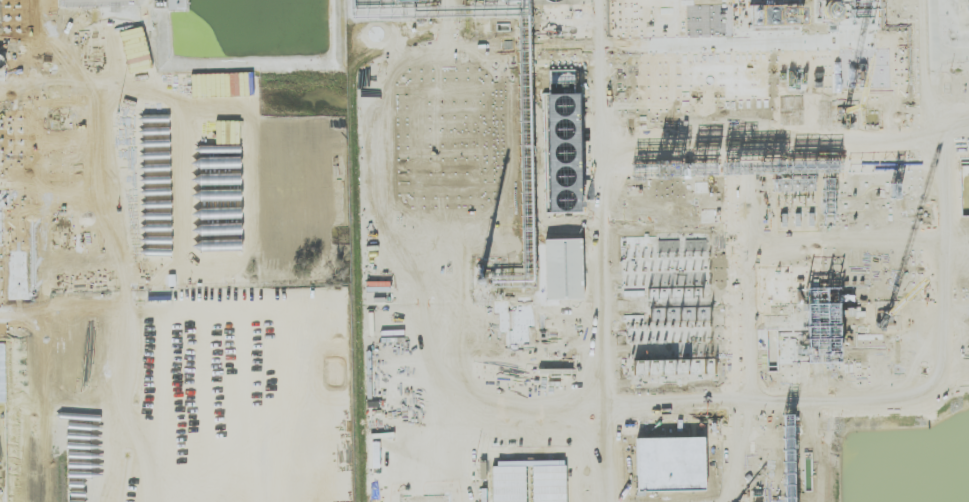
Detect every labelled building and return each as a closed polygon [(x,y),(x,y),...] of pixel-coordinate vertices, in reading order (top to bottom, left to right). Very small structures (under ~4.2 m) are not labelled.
[(168,9),(187,9),(187,0),(168,0),(168,9)] [(582,239),(545,239),(546,300),(583,299),(582,239)] [(532,466),(533,501),(566,501),(565,465),(532,466)] [(525,466),(492,467),(493,501),(526,501),(525,466)]
